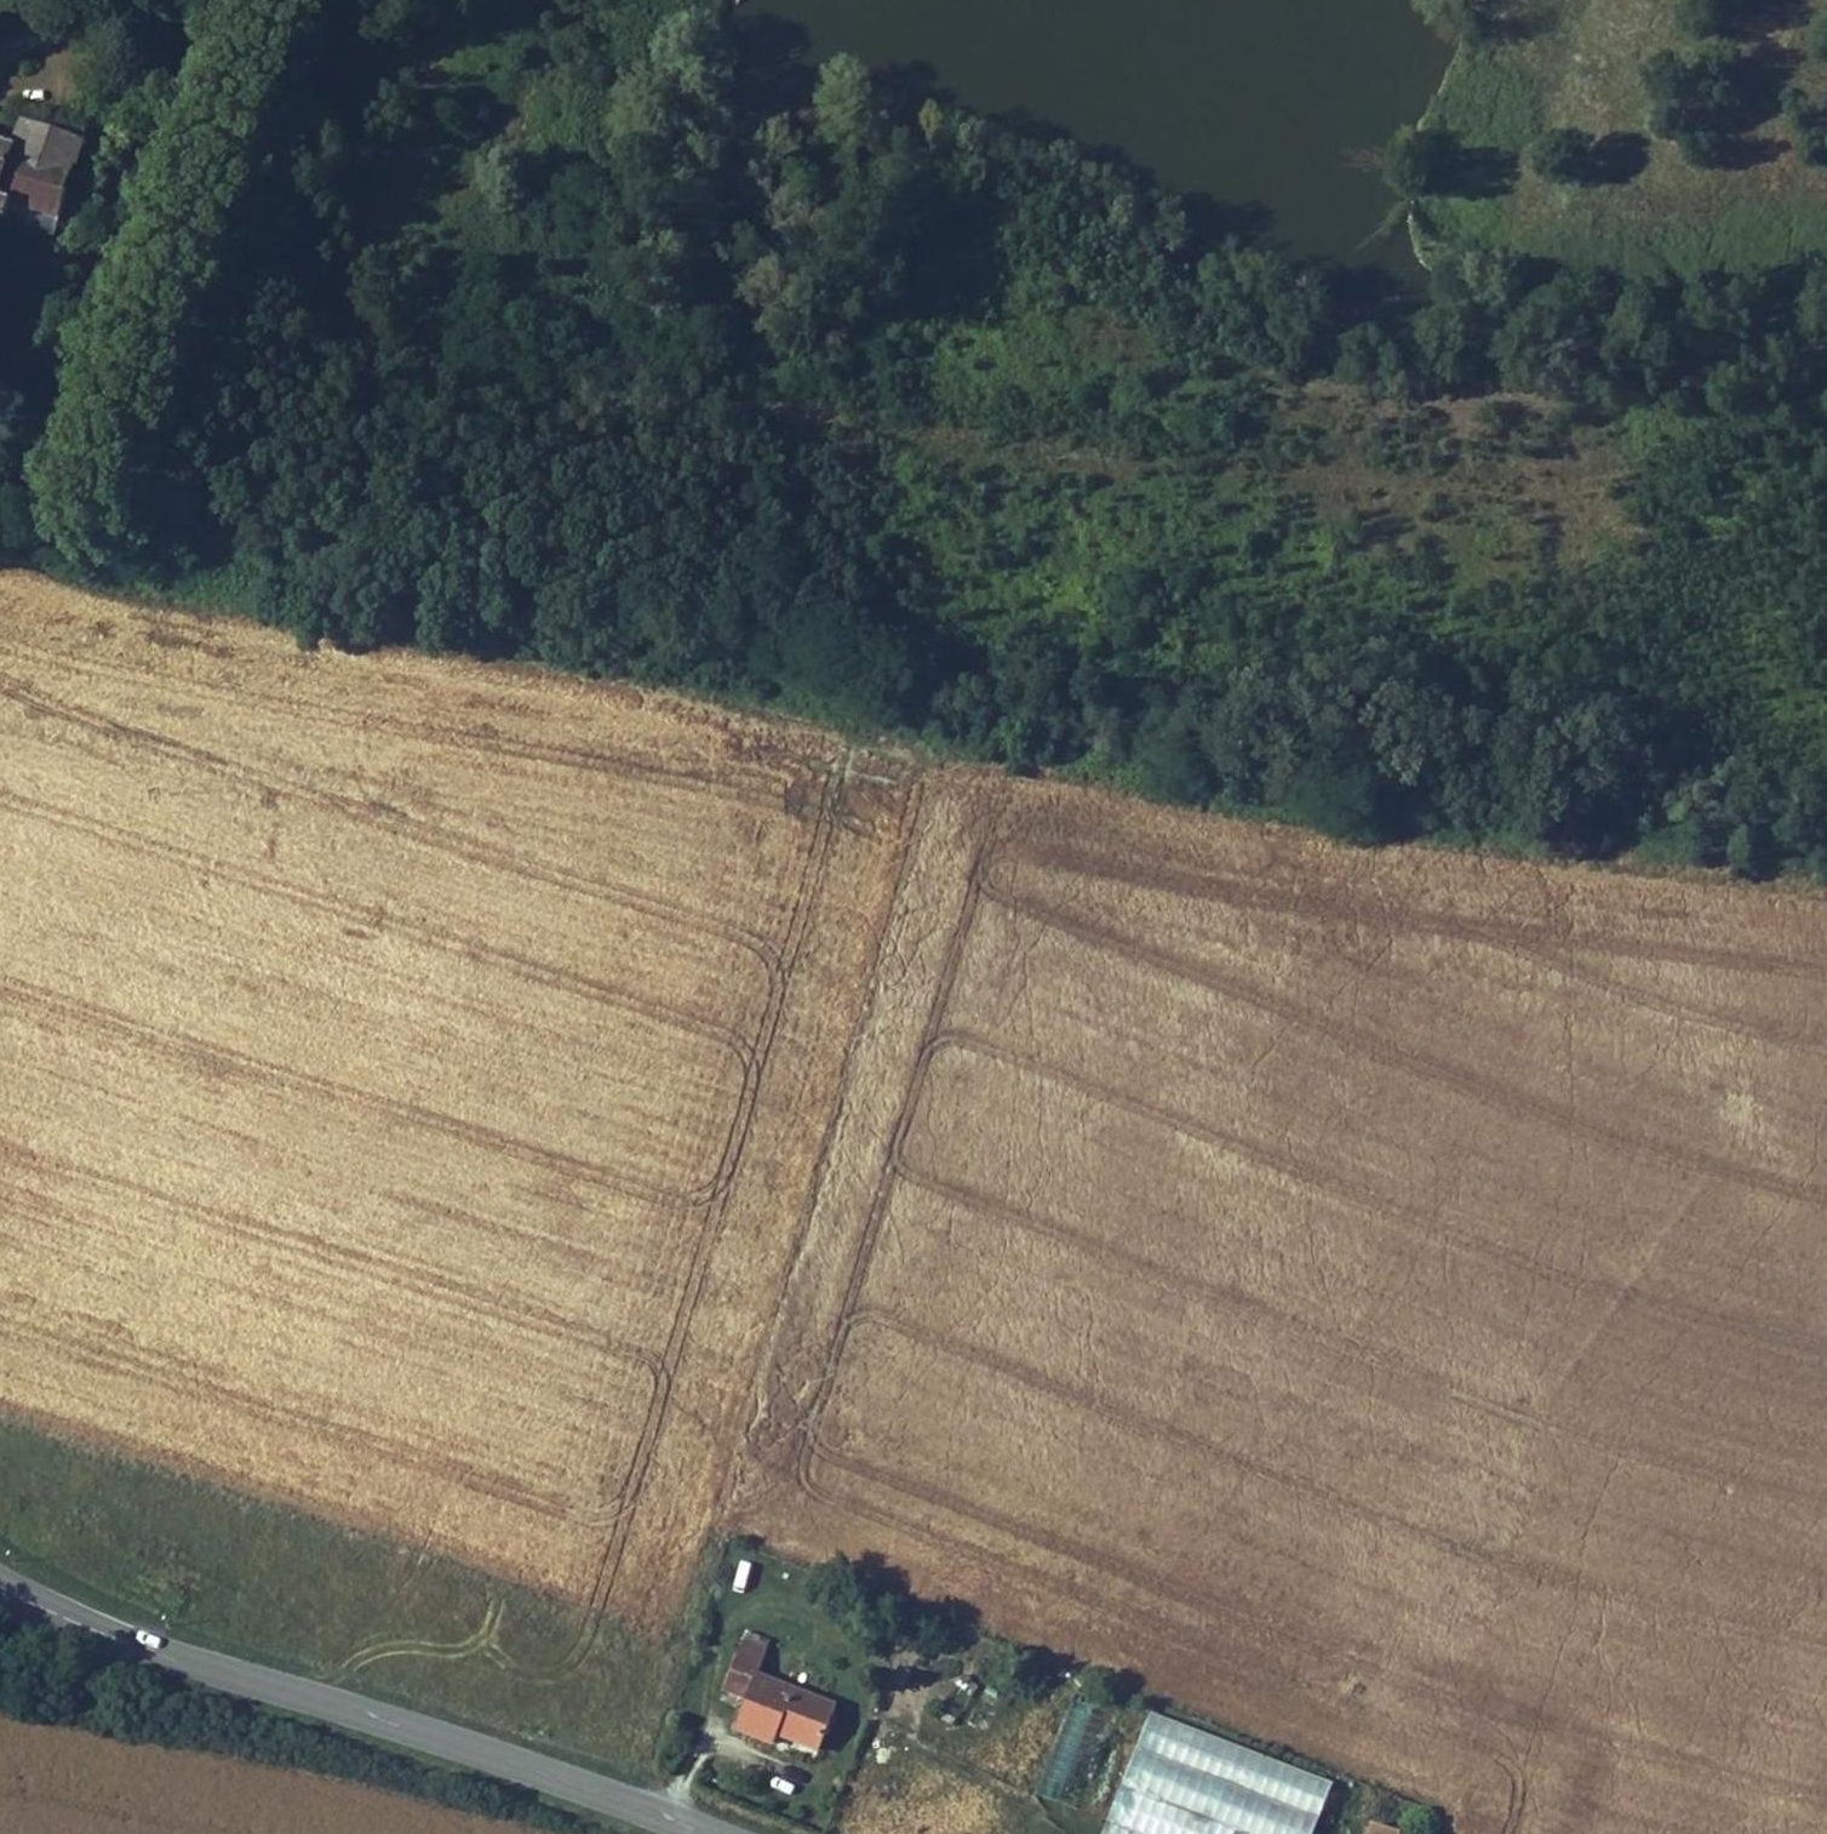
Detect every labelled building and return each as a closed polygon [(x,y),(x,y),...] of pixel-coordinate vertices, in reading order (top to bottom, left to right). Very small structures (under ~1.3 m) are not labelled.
[(54,238),(67,197),(65,196),(81,144),(22,124),(13,150),(0,146),(0,221),(54,238)] [(725,1689),(750,1699),(738,1730),(777,1745),(783,1729),(790,1732),(787,1739),(819,1752),(836,1709),(756,1677),(766,1651),(744,1643),(725,1689)] [(1332,1781),(1150,1712),(1104,1833),(1311,1833),(1332,1781)] [(1368,1825),(1366,1833),(1400,1833),(1368,1825)]
